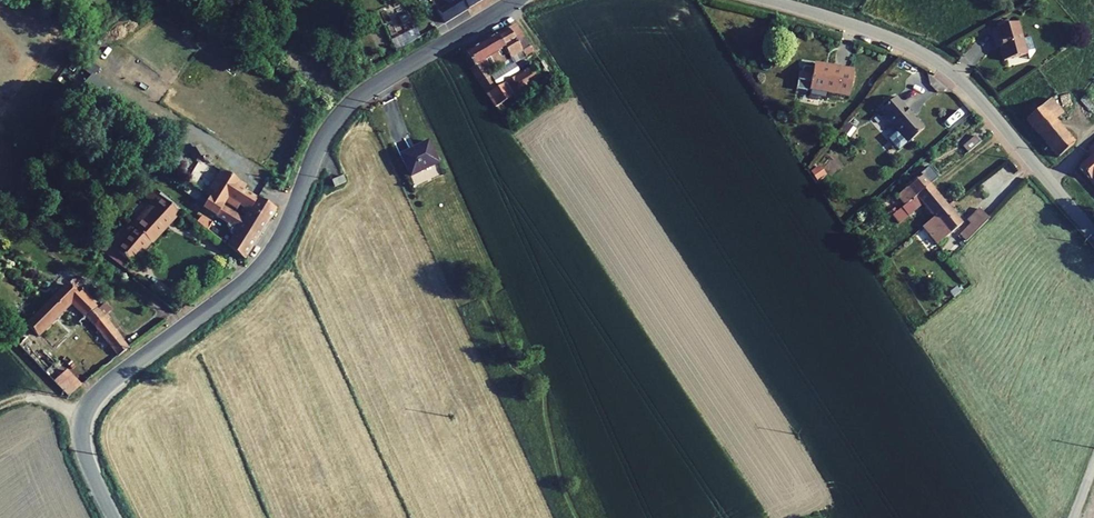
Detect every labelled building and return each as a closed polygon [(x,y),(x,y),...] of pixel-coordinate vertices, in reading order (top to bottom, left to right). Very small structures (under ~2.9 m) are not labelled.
[(445,23),(484,0),(444,0),(446,4),(436,11),(445,23)] [(354,14),(356,19),(365,15),(363,10),(354,14)] [(1002,31),(1005,52),(1007,52),(1025,31),(1023,16),(994,21),(996,32),(1002,31)] [(517,20),(494,35),(502,48),(509,59),(531,44),(517,20)] [(421,38),(415,28),(412,30),(418,40),(421,38)] [(390,40),(396,53),(418,40),(412,30),(390,40)] [(1026,32),(1025,31),(1007,52),(1028,48),(1026,32)] [(1037,47),(1034,31),(1026,32),(1028,48),(1029,53),(1030,53),(1037,47)] [(468,68),(478,83),(488,76),(489,78),(504,69),(500,64),(509,59),(494,35),(466,52),(473,65),(468,68)] [(851,88),(856,62),(833,58),(832,60),(816,57),(816,60),(807,58),(804,60),(803,65),(801,64),(798,81),(812,84),(811,87),(829,90),(830,85),(851,88)] [(478,83),(497,113),(503,109),(500,104),(539,79),(531,66),(518,74),(509,59),(500,64),(504,69),(489,78),(488,76),(478,83)] [(893,90),(878,104),(907,137),(923,123),(893,90)] [(1025,113),(1056,151),(1071,137),(1054,116),(1063,108),(1050,93),(1025,113)] [(976,130),(962,142),(967,148),(981,136),(976,130)] [(1093,180),(1093,132),(1086,140),(1091,146),(1076,160),(1093,180)] [(398,153),(409,175),(438,162),(428,140),(398,153)] [(906,184),(895,194),(903,203),(927,182),(931,179),(922,168),(905,182),(906,184)] [(205,196),(209,198),(203,209),(216,217),(222,206),(238,216),(243,208),(249,212),(257,199),(243,190),(236,185),(239,181),(221,170),(205,196)] [(931,179),(927,182),(903,203),(894,211),(900,219),(923,201),(934,214),(949,202),(931,179)] [(243,190),(246,186),(239,181),(236,185),(243,190)] [(151,243),(177,213),(157,194),(153,190),(145,199),(152,205),(131,228),(135,231),(150,242),(151,243)] [(180,209),(159,192),(157,194),(177,213),(180,209)] [(244,261),(276,210),(257,199),(249,212),(243,208),(238,216),(222,206),(216,217),(227,223),(226,225),(231,235),(233,236),(227,247),(244,261)] [(963,220),(949,202),(934,214),(924,222),(938,240),(963,220)] [(979,203),(967,215),(972,220),(978,225),(989,213),(979,203)] [(197,223),(207,231),(211,225),(202,217),(197,223)] [(972,220),(961,231),(967,237),(978,225),(972,220)] [(129,264),(130,264),(150,242),(135,231),(116,252),(129,264)] [(110,259),(124,269),(129,264),(116,252),(110,259)] [(21,324),(32,335),(61,307),(75,320),(83,313),(93,304),(84,295),(80,298),(63,281),(21,324)] [(100,311),(93,304),(83,313),(110,345),(115,352),(127,342),(105,317),(108,314),(102,308),(100,311)] [(54,380),(69,396),(82,383),(67,367),(54,380)]
